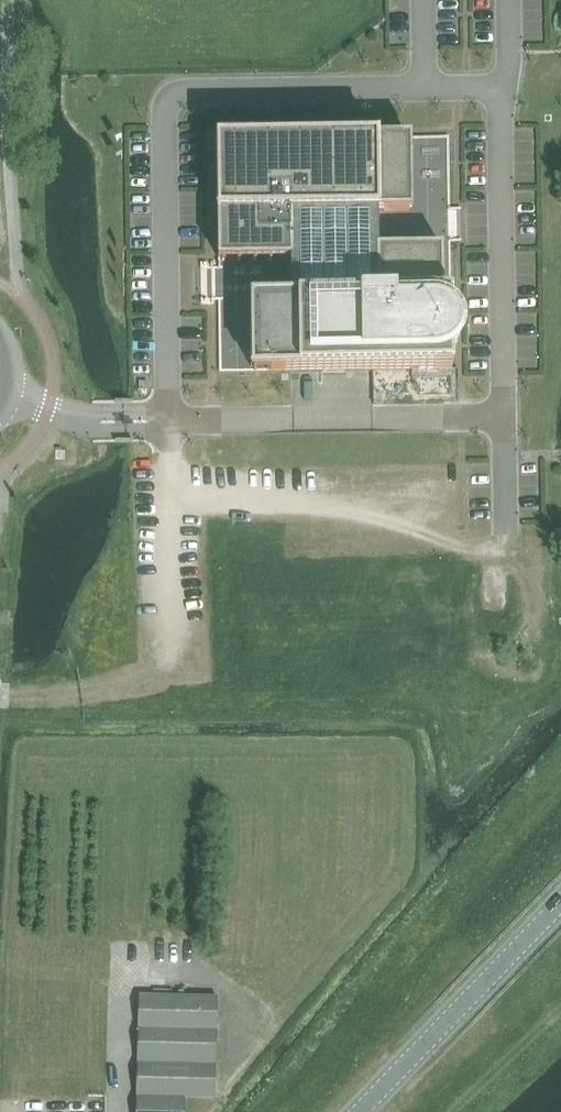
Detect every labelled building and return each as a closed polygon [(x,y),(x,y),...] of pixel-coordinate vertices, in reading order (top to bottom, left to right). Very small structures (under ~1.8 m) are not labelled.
[(218,140),(219,259),(220,370),(252,369),(454,367),(454,349),(461,338),(462,329),(461,320),(453,312),(453,294),(453,136),(413,137),(218,140)] [(136,993),(134,1111),(185,1111),(185,1098),(213,1099),(214,995),(136,993)]
